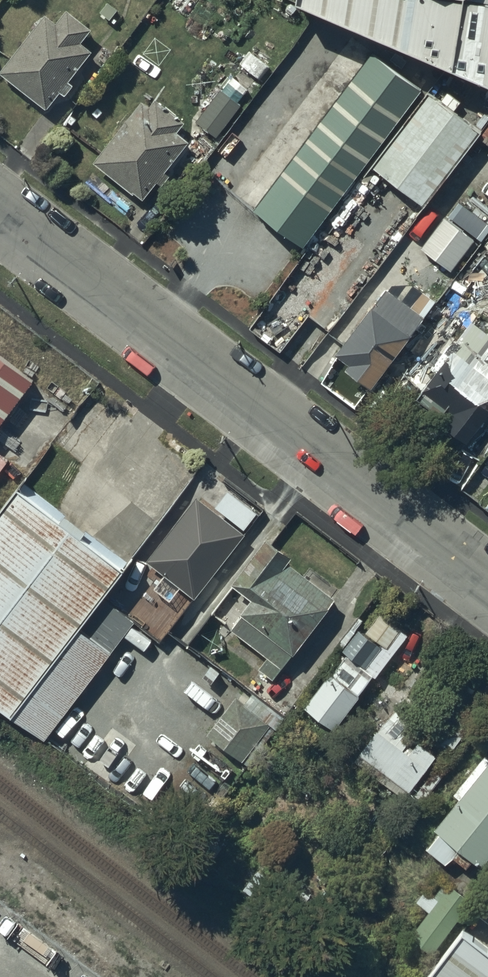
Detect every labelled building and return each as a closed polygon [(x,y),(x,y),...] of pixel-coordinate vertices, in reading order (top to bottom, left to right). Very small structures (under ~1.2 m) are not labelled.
[(487,72),(487,0),(320,0),(487,72)] [(91,26),(66,6),(56,19),(46,11),(0,69),(47,106),(60,90),(65,94),(74,83),(68,79),(93,48),(81,39),(91,26)] [(366,167),(423,90),(372,52),(255,210),(306,248),(366,167)] [(220,88),(196,120),(216,135),(241,103),(239,101),(249,87),(233,75),(223,90),(220,88)] [(481,132),(423,90),(366,167),(424,209),(481,132)] [(149,105),(140,98),(92,159),(141,198),(188,139),(175,129),(183,118),(156,96),(149,105)] [(475,237),(446,215),(422,247),(452,269),(475,237)] [(425,315),(387,286),(332,358),(370,387),(425,315)] [(456,343),(423,387),(451,408),(437,426),(462,444),(487,410),(487,368),(456,343)] [(0,355),(0,421),(32,378),(0,355)] [(0,506),(0,704),(9,711),(78,622),(125,562),(20,480),(0,506)] [(243,532),(196,496),(146,562),(193,598),(243,532)] [(338,592),(268,538),(238,576),(260,593),(235,625),(283,662),(338,592)] [(381,610),(347,651),(369,669),(403,628),(381,610)] [(78,622),(9,711),(47,740),(116,652),(78,622)] [(343,656),(304,704),(334,729),(362,695),(358,692),(369,678),(343,656)] [(217,720),(207,733),(241,758),(268,721),(276,727),(284,716),(252,691),(244,702),(236,696),(229,706),(224,703),(213,718),(217,720)] [(400,701),(360,752),(407,790),(438,750),(417,733),(426,722),(400,701)] [(487,856),(487,754),(485,752),(453,791),(460,797),(435,827),(439,831),(426,846),(447,862),(453,855),(466,865),(473,857),(481,864),(487,856)] [(417,976),(487,976),(487,943),(461,922),(417,976)]
